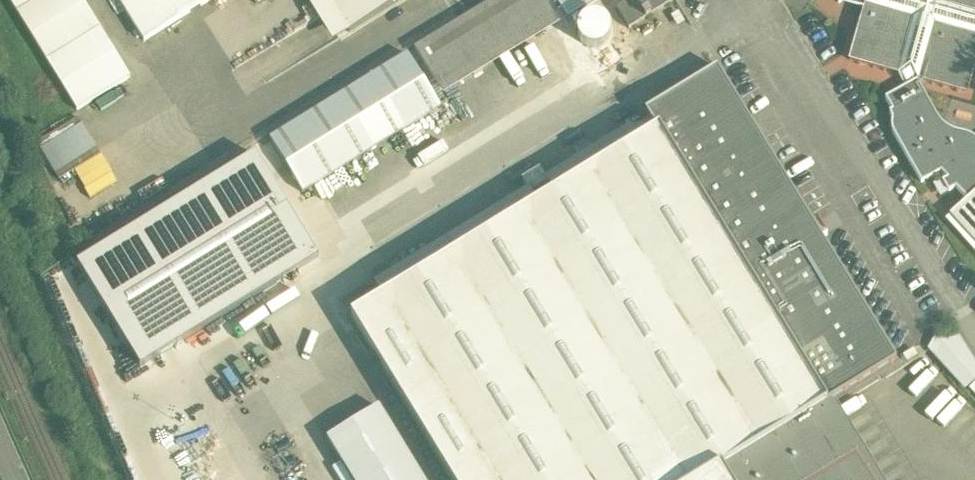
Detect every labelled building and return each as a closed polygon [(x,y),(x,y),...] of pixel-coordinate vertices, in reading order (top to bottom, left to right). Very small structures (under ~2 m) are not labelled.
[(36,1),(72,60),(114,34),(92,0),(38,0),(36,1)] [(145,41),(212,0),(119,0),(145,41)] [(415,49),(435,82),(518,32),(498,0),(495,0),(415,49)] [(518,32),(552,12),(544,0),(498,0),(518,32)] [(618,9),(630,29),(676,0),(632,0),(618,9)] [(865,5),(851,52),(853,53),(850,61),(858,63),(858,64),(899,76),(906,88),(918,81),(959,93),(959,91),(967,94),(970,86),(971,86),(974,71),(974,0),(862,0),(865,5)] [(408,55),(270,140),(303,193),(441,108),(408,55)] [(813,224),(718,69),(647,112),(657,129),(659,128),(827,403),(896,360),(822,239),(817,243),(807,227),(813,224)] [(954,131),(950,129),(944,125),(941,122),(939,119),(918,81),(906,88),(886,99),(893,111),(890,112),(892,116),(893,120),(892,123),(892,127),(893,130),(894,133),(922,183),(941,172),(948,179),(943,182),(949,193),(956,188),(968,200),(974,194),(974,138),(969,135),(964,134),(957,132),(954,131)] [(84,123),(43,148),(59,175),(100,150),(84,123)] [(555,192),(549,181),(531,193),(537,203),(353,316),(453,479),(701,479),(721,468),(827,403),(659,128),(657,129),(555,192)] [(87,189),(115,173),(104,154),(76,170),(87,189)] [(950,216),(974,244),(974,194),(968,200),(950,216)] [(827,403),(721,468),(729,479),(874,479),(827,403)] [(327,438),(353,479),(423,479),(379,406),(327,438)] [(701,479),(729,479),(721,468),(701,479)]
